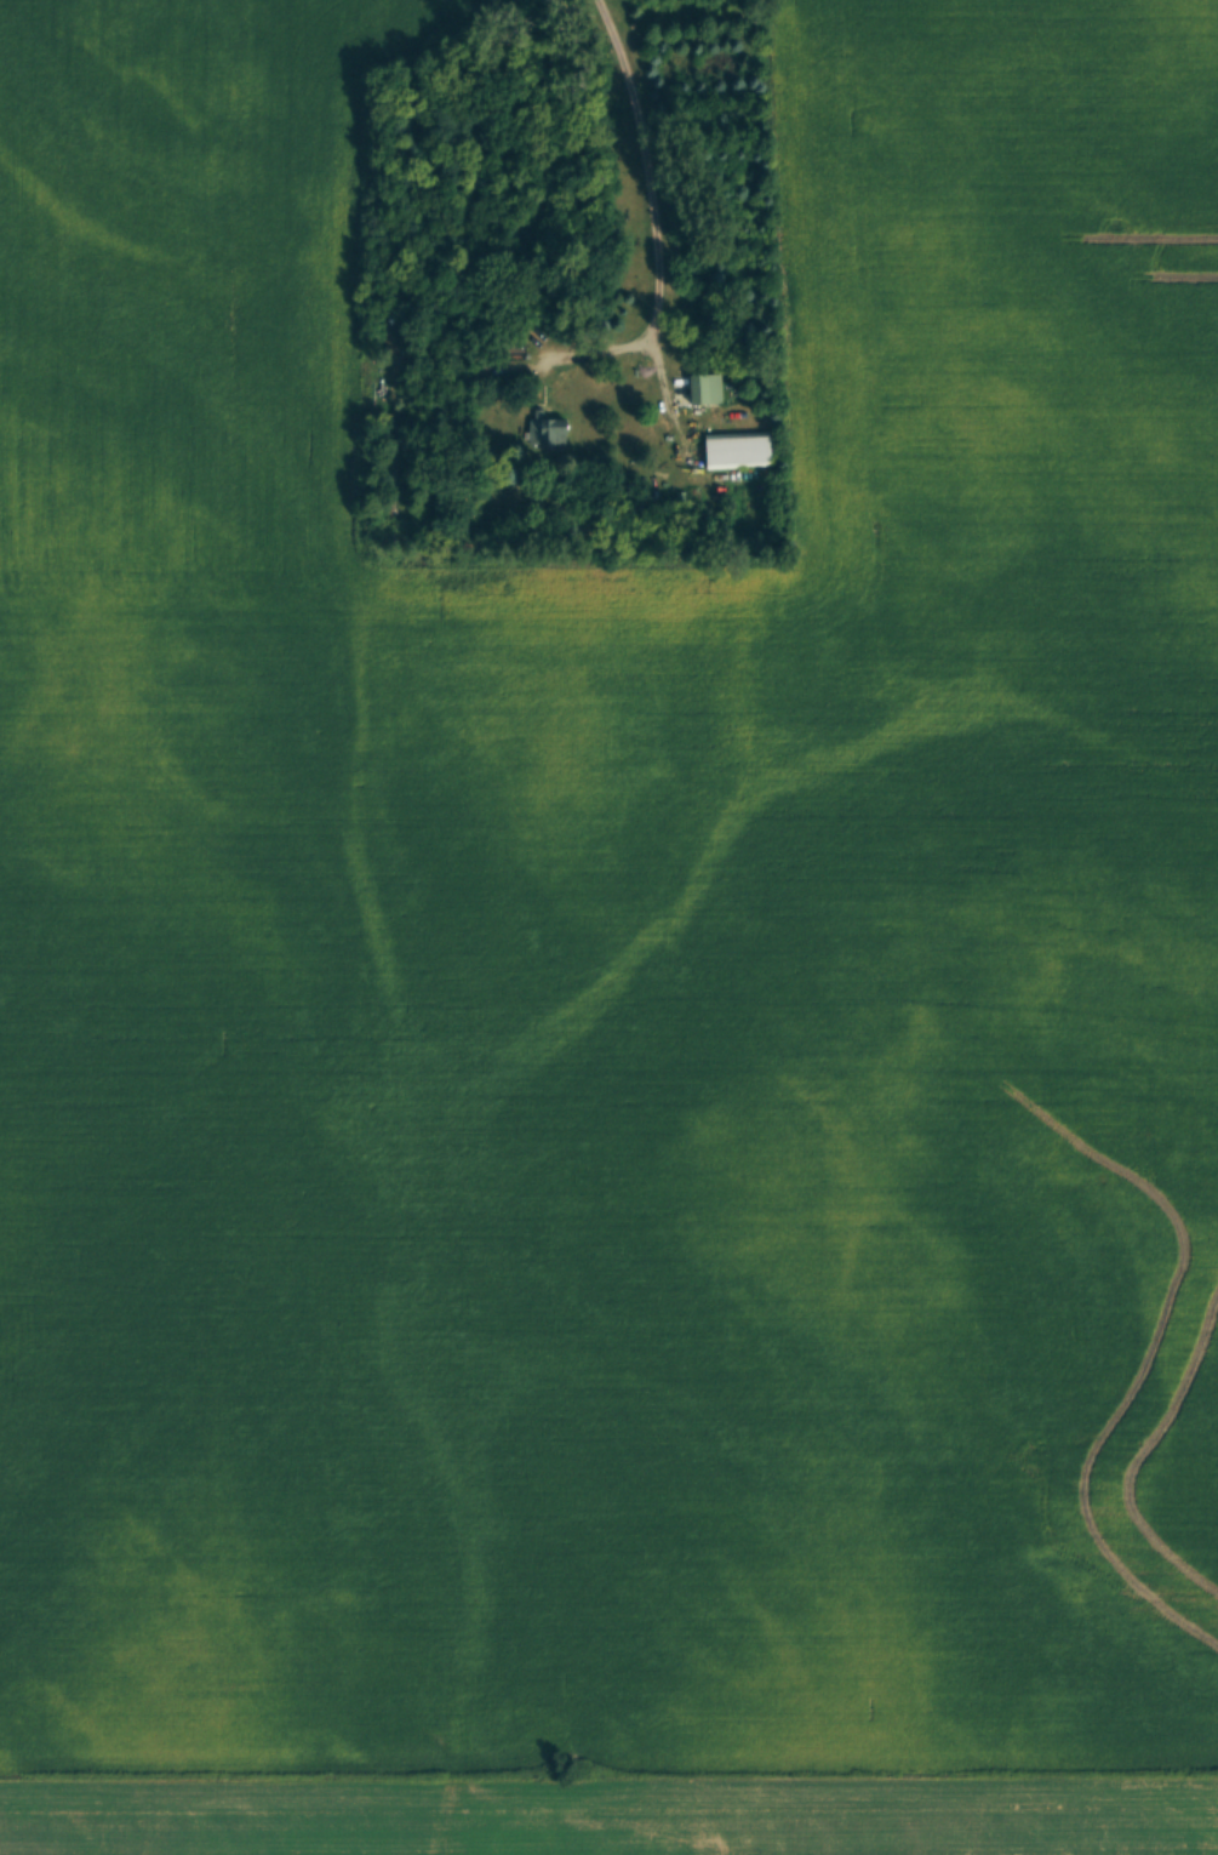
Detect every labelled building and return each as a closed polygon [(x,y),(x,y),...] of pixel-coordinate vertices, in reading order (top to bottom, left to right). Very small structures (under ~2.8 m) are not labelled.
[(723,404),(722,374),(670,375),(671,405),(723,404)] [(546,418),(546,409),(526,409),(525,444),(571,445),(571,419),(546,418)] [(774,465),(773,432),(703,434),(704,467),(774,465)]
